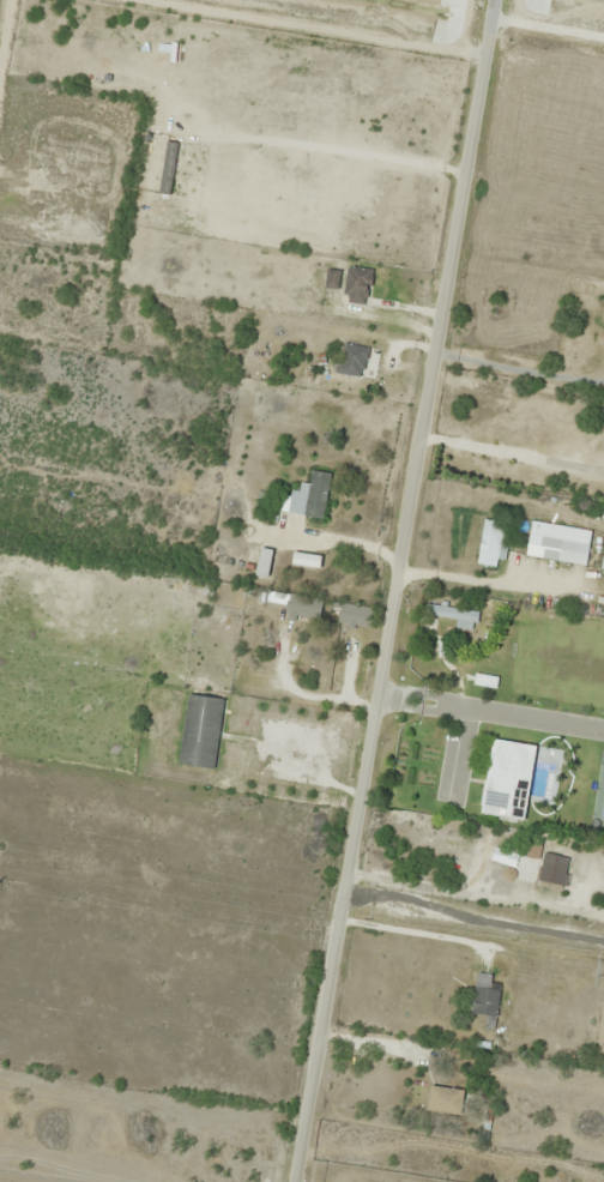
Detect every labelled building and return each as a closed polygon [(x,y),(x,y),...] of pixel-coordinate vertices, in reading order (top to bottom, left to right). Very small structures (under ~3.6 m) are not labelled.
[(361,306),(377,276),(355,265),(339,295),(361,306)] [(339,289),(343,273),(330,269),(325,285),(339,289)] [(370,347),(343,341),(336,372),(363,378),(370,347)] [(323,519),(332,474),(314,470),(311,483),(301,481),(299,492),(289,489),(284,511),(323,519)] [(259,503),(270,503),(269,493),(258,493),(259,503)] [(505,569),(512,523),(484,519),(477,565),(505,569)] [(562,540),(543,537),(540,557),(558,560),(562,540)] [(311,616),(313,599),(300,597),(297,614),(311,616)] [(372,626),(376,610),(334,600),(330,616),(372,626)] [(466,639),(466,603),(437,602),(436,639),(466,639)] [(225,700),(188,695),(179,764),(216,769),(225,700)] [(566,886),(571,857),(545,853),(540,882),(566,886)] [(472,1013),(497,1016),(500,989),(475,986),(472,1013)] [(428,1111),(461,1113),(463,1089),(430,1086),(428,1111)]
